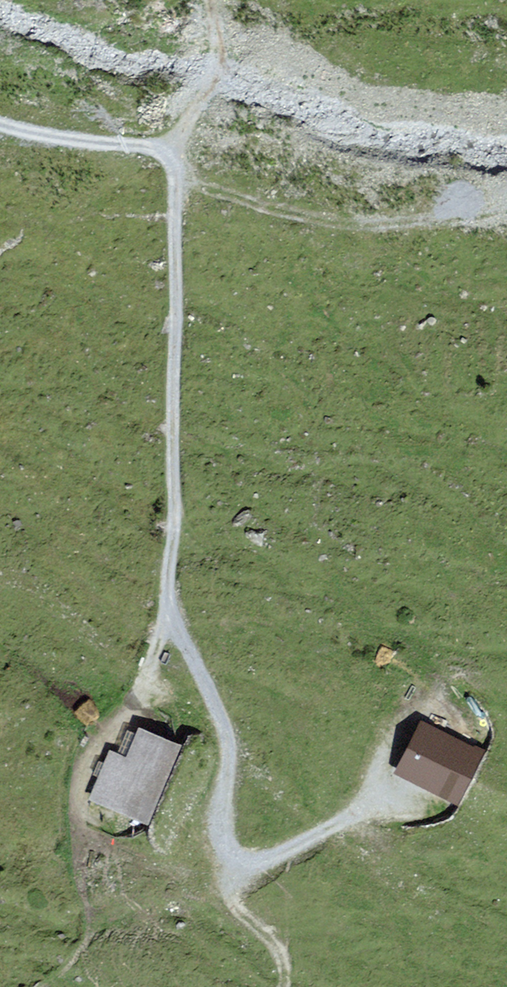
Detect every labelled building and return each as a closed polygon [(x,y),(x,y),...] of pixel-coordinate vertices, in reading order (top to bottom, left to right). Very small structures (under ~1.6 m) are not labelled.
[(461,802),(484,757),(424,727),(401,771),(461,802)] [(148,821),(179,748),(141,731),(126,765),(110,758),(93,797),(148,821)]
